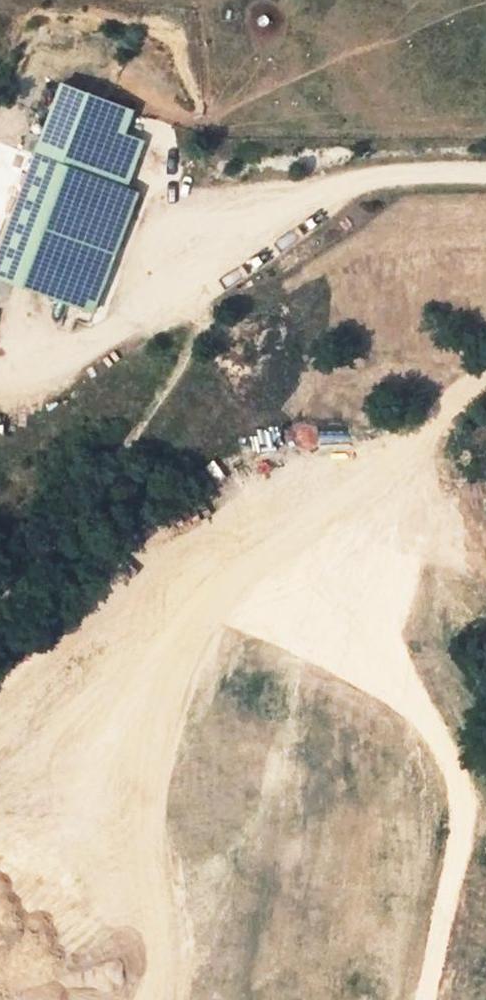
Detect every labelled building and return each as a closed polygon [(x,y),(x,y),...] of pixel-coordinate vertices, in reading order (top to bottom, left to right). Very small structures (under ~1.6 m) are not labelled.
[(0,235),(0,275),(91,310),(137,188),(125,183),(142,138),(123,131),(133,106),(60,78),(0,235)]
